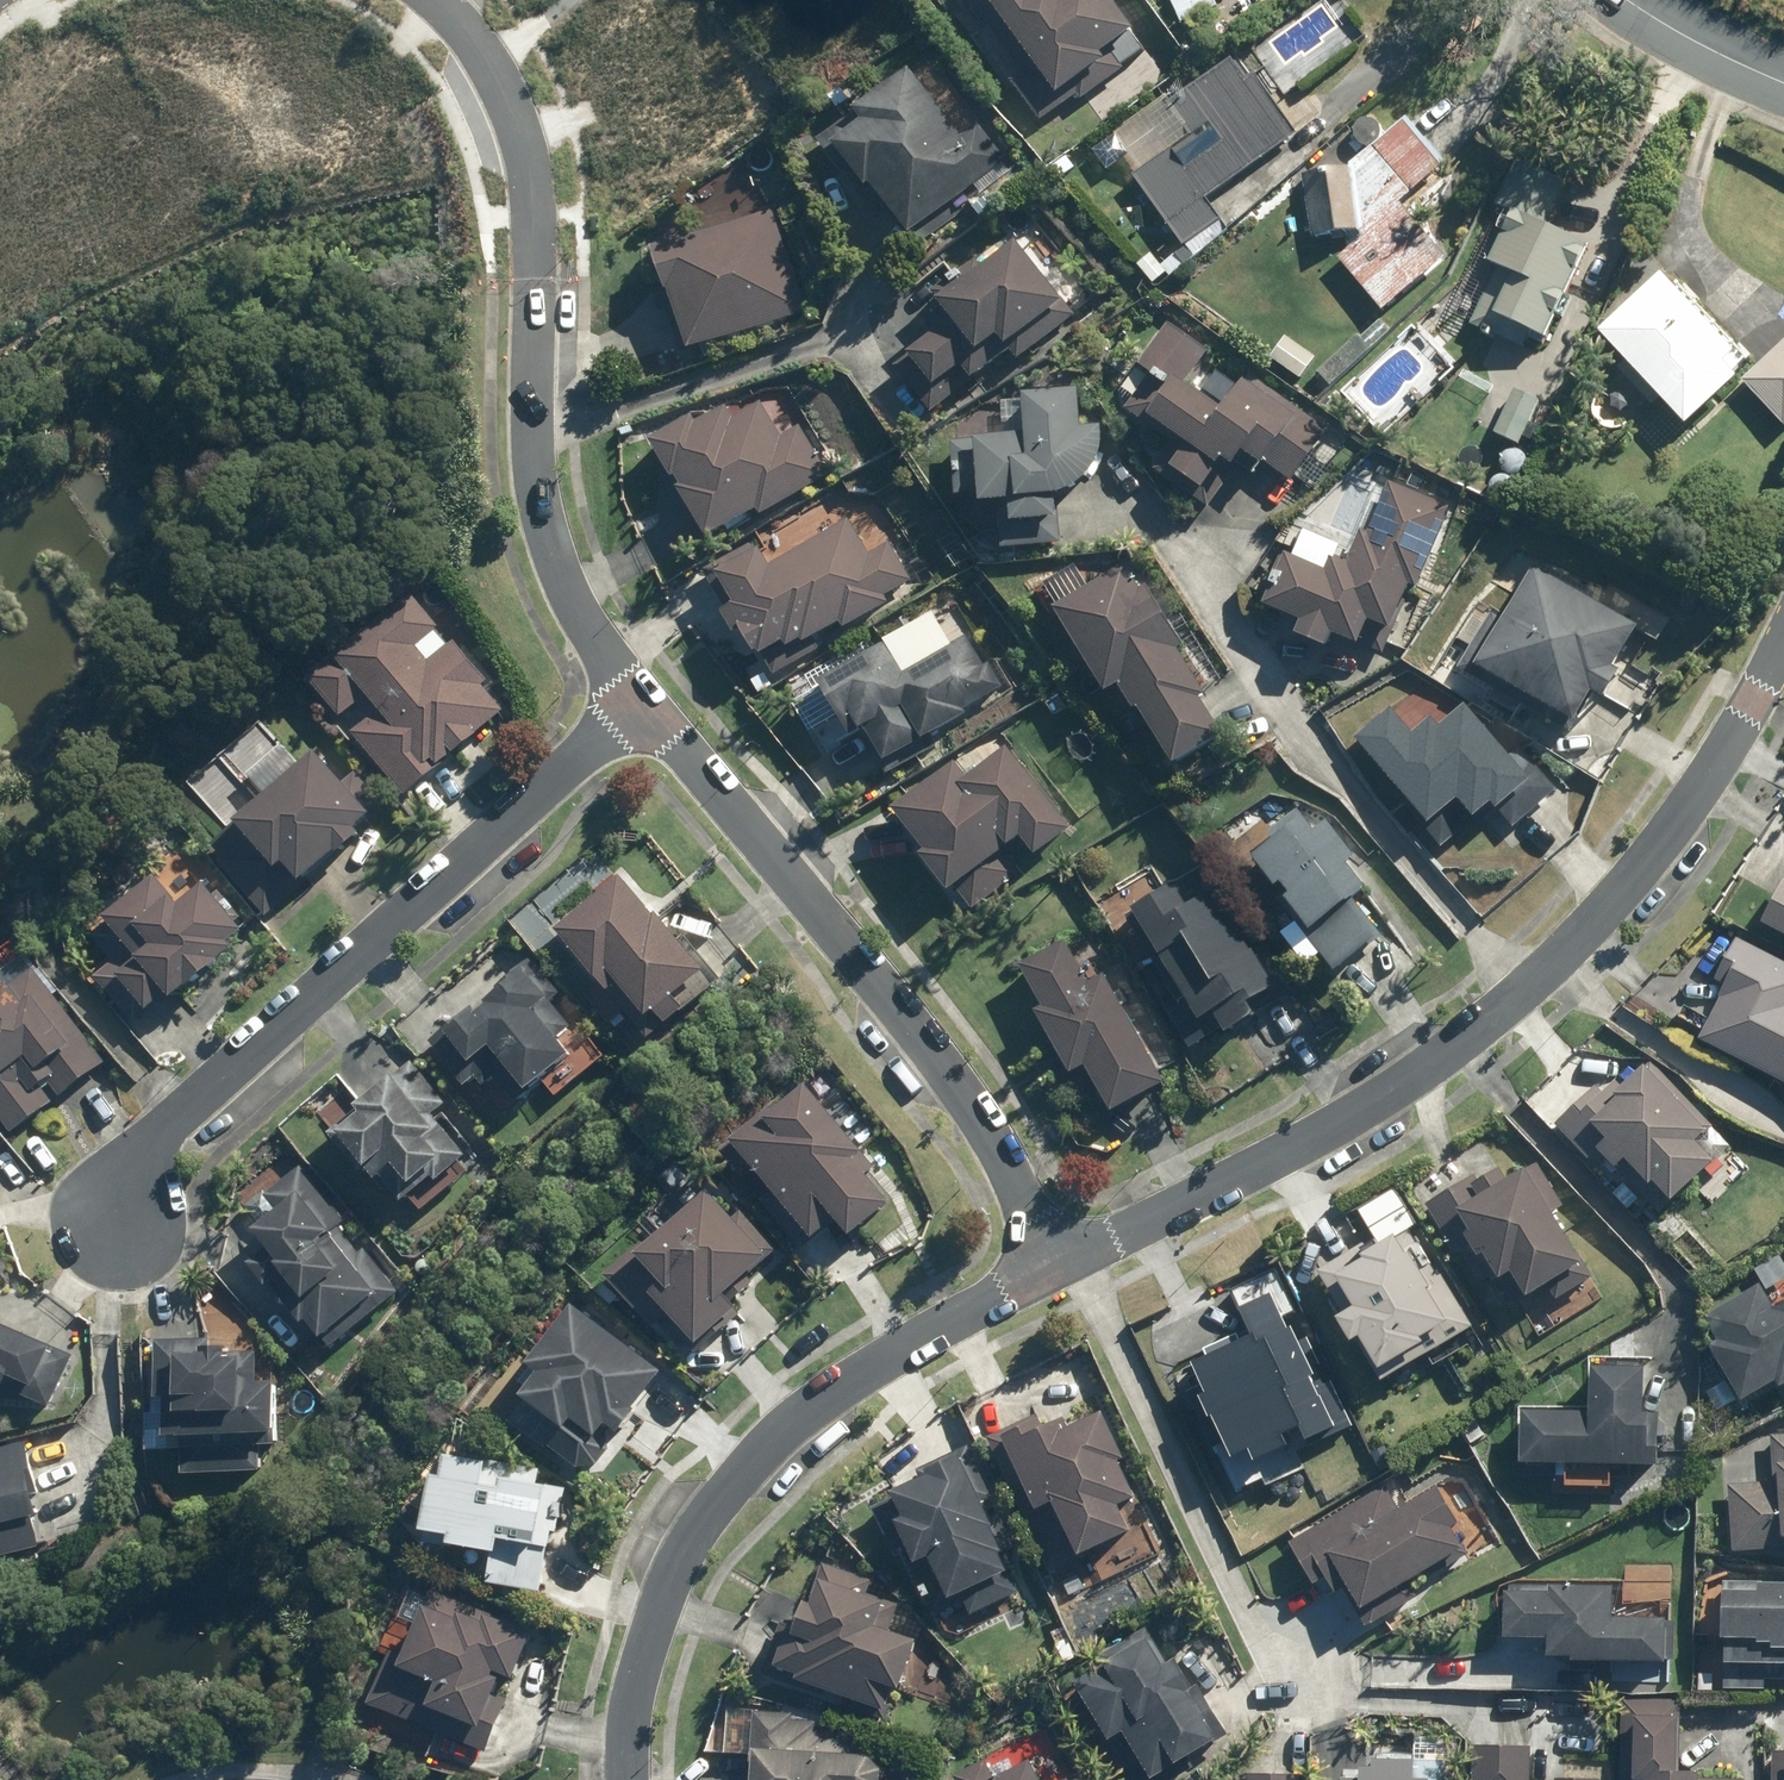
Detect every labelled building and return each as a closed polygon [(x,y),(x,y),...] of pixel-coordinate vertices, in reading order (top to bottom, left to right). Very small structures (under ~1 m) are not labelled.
[(1166,1),(1179,27),(1216,8),(1211,0),(1168,0),(1166,1)] [(1093,89),(1149,65),(1125,8),(1069,32),(1093,89)] [(1129,178),(1178,249),(1215,222),(1199,200),(1292,136),(1259,89),(1253,93),(1229,59),(1162,104),(1186,139),(1129,178)] [(916,81),(838,147),(926,250),(1004,184),(916,81)] [(1440,261),(1394,204),(1440,165),(1402,119),(1341,170),(1298,177),(1309,241),(1355,234),(1360,239),(1332,261),(1377,314),(1440,261)] [(1558,320),(1567,299),(1562,296),(1583,248),(1541,229),(1561,184),(1509,160),(1488,206),(1505,213),(1481,266),(1492,271),(1467,327),(1518,350),(1523,340),(1539,347),(1552,317),(1558,320)] [(700,338),(807,298),(769,198),(662,238),(700,338)] [(912,307),(957,368),(1077,281),(1033,220),(912,307)] [(1663,287),(1655,278),(1591,336),(1618,365),(1613,371),(1645,407),(1652,401),(1679,431),(1731,382),(1727,378),(1741,364),(1709,329),(1705,332),(1686,312),(1691,307),(1667,282),(1663,287)] [(1158,375),(1296,458),(1337,389),(1199,306),(1158,375)] [(1737,383),(1780,430),(1783,427),(1783,340),(1737,383)] [(1070,521),(1072,456),(1102,456),(1103,370),(1038,369),(1037,414),(1007,414),(1005,520),(1070,521)] [(707,524),(832,464),(793,381),(667,442),(707,524)] [(1515,448),(1525,425),(1536,403),(1510,391),(1490,436),(1515,448)] [(1533,446),(1539,431),(1525,425),(1519,439),(1533,446)] [(1329,580),(1414,606),(1453,478),(1367,453),(1329,580)] [(774,656),(907,582),(857,491),(723,564),(774,656)] [(1535,537),(1486,646),(1602,698),(1651,589),(1535,537)] [(1134,586),(1119,561),(1047,605),(1098,685),(1111,678),(1127,703),(1130,701),(1166,759),(1215,728),(1193,692),(1199,689),(1172,644),(1177,641),(1141,581),(1134,586)] [(367,720),(347,737),(400,799),(446,763),(445,761),(500,714),(479,690),(485,686),(451,645),(425,666),(412,650),(436,631),(436,630),(411,601),(407,596),(332,658),(330,656),(301,680),(336,721),(355,706),(367,720)] [(897,746),(1008,680),(966,611),(855,677),(897,746)] [(1468,658),(1383,733),(1467,827),(1552,752),(1468,658)] [(897,798),(967,903),(1085,824),(1014,719),(897,798)] [(228,831),(208,849),(220,862),(214,867),(263,920),(304,884),(302,881),(329,857),(332,859),(355,839),(350,834),(366,821),(368,823),(383,810),(352,776),(338,788),(310,756),(227,830),(228,831)] [(1243,857),(1308,966),(1402,911),(1337,802),(1243,857)] [(634,852),(569,917),(659,1005),(724,940),(634,852)] [(1203,1030),(1283,984),(1216,870),(1137,916),(1203,1030)] [(1780,878),(1758,920),(1783,933),(1783,880),(1780,878)] [(110,965),(91,981),(130,1026),(160,1001),(165,1006),(227,953),(223,948),(238,935),(199,889),(175,909),(150,881),(98,924),(101,928),(88,940),(110,965)] [(1695,1035),(1783,1081),(1783,961),(1735,936),(1713,978),(1722,983),(1716,994),(1695,1035)] [(1159,1079),(1098,972),(1092,977),(1090,972),(1081,977),(1059,939),(1013,961),(1036,1002),(1028,1007),(1062,1068),(1075,1061),(1080,1072),(1085,1069),(1103,1106),(1159,1079)] [(468,1007),(424,1041),(457,1083),(464,1078),(467,1081),(472,1077),(478,1085),(490,1076),(511,1103),(540,1080),(537,1076),(563,1056),(550,1039),(566,1026),(547,1001),(556,994),(523,953),(498,972),(505,981),(479,1001),(481,1004),(471,1012),(468,1007)] [(8,1134),(50,1102),(37,1085),(44,1080),(57,1097),(102,1063),(21,954),(0,970),(0,1124),(8,1134)] [(1738,1129),(1666,1054),(1609,1109),(1681,1183),(1738,1129)] [(748,1106),(827,1217),(894,1170),(816,1059),(748,1106)] [(352,1111),(324,1133),(355,1172),(360,1168),(370,1181),(376,1176),(397,1202),(427,1177),(431,1182),(463,1156),(429,1115),(443,1103),(409,1061),(388,1078),(386,1076),(348,1106),(352,1111)] [(1559,1204),(1533,1163),(1522,1169),(1518,1164),(1500,1175),(1494,1165),(1473,1177),(1471,1174),(1420,1204),(1450,1248),(1462,1241),(1470,1253),(1475,1250),(1491,1275),(1492,1274),(1510,1301),(1542,1281),(1551,1298),(1589,1276),(1547,1210),(1559,1204)] [(246,1262),(295,1324),(299,1321),(321,1349),(397,1292),(298,1167),(262,1195),(273,1210),(247,1230),(262,1250),(246,1262)] [(716,1182),(640,1261),(706,1323),(781,1244),(716,1182)] [(1380,1393),(1466,1341),(1404,1241),(1318,1293),(1380,1393)] [(1783,1382),(1783,1272),(1699,1326),(1749,1404),(1783,1382)] [(666,1361),(581,1293),(494,1402),(579,1469),(666,1361)] [(1217,1328),(1266,1425),(1337,1390),(1288,1293),(1217,1328)] [(3,1378),(26,1387),(21,1397),(45,1408),(70,1356),(52,1349),(50,1354),(44,1352),(47,1347),(0,1328),(0,1383),(3,1378)] [(205,1339),(149,1340),(151,1397),(158,1397),(159,1436),(222,1435),(222,1447),(178,1447),(178,1473),(257,1472),(256,1446),(271,1445),(271,1431),(268,1431),(267,1382),(252,1382),(252,1352),(220,1353),(220,1347),(205,1347),(205,1339)] [(1525,1394),(1526,1475),(1658,1474),(1657,1393),(1525,1394)] [(1106,1394),(1009,1438),(1066,1562),(1163,1517),(1106,1394)] [(1724,1482),(1729,1550),(1783,1546),(1783,1432),(1769,1433),(1772,1479),(1724,1482)] [(36,1548),(28,1516),(33,1515),(28,1496),(37,1493),(24,1442),(0,1448),(0,1557),(36,1548)] [(434,1478),(424,1476),(414,1532),(442,1536),(441,1545),(488,1553),(482,1583),(515,1589),(536,1593),(547,1532),(554,1534),(557,1518),(562,1519),(565,1505),(560,1504),(562,1489),(534,1484),(536,1469),(481,1460),(480,1462),(438,1455),(434,1478)] [(990,1459),(889,1500),(936,1613),(1037,1572),(990,1459)] [(1394,1505),(1381,1484),(1285,1540),(1309,1582),(1322,1575),(1330,1590),(1338,1585),(1361,1625),(1413,1595),(1402,1577),(1457,1545),(1445,1525),(1452,1521),(1430,1484),(1394,1505)] [(788,1565),(758,1656),(905,1705),(936,1613),(788,1565)] [(1519,1582),(1517,1658),(1666,1661),(1668,1586),(1519,1582)] [(397,1656),(386,1651),(364,1704),(483,1753),(505,1699),(489,1693),(495,1679),(488,1676),(489,1672),(508,1680),(528,1632),(427,1591),(420,1607),(417,1606),(397,1656)] [(1731,1671),(1783,1671),(1783,1591),(1731,1592),(1731,1671)] [(1066,1679),(1101,1737),(1104,1735),(1131,1779),(1165,1779),(1189,1765),(1182,1753),(1205,1737),(1209,1743),(1224,1733),(1193,1682),(1186,1687),(1167,1656),(1161,1659),(1141,1626),(1095,1654),(1097,1659),(1095,1660),(1095,1661),(1066,1679)] [(749,1725),(745,1779),(863,1779),(867,1734),(749,1725)] [(1459,1743),(1362,1739),(1360,1779),(1458,1779),(1459,1743)] [(1078,1744),(980,1779),(1092,1779),(1078,1744)] [(1479,1779),(1580,1779),(1579,1749),(1478,1751),(1479,1779)] [(1297,1767),(1216,1763),(1215,1779),(1297,1779),(1297,1767)] [(1619,1779),(1740,1779),(1740,1768),(1619,1768),(1619,1779)]
